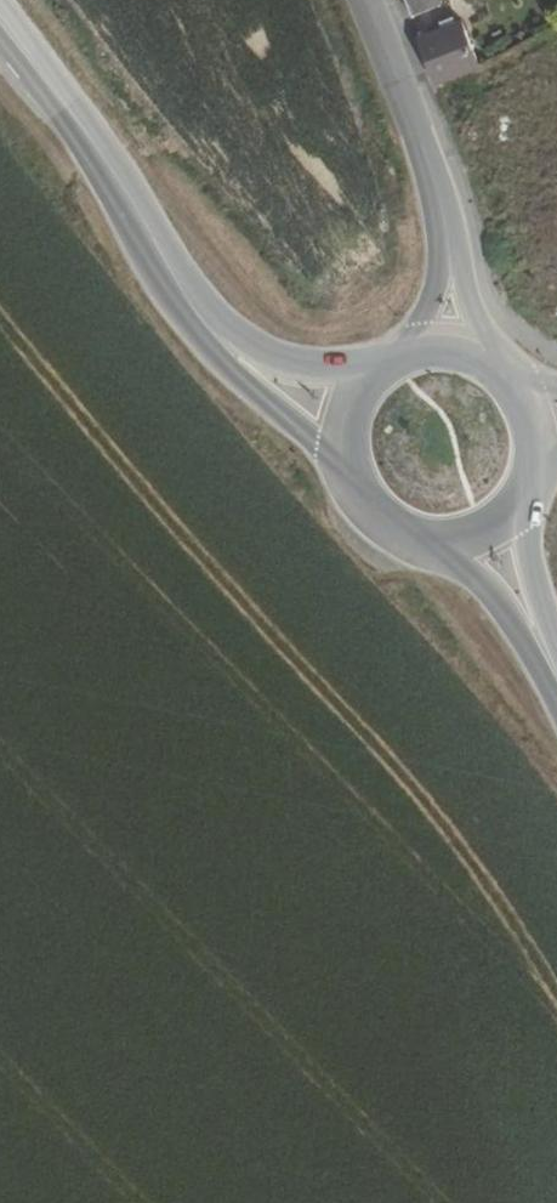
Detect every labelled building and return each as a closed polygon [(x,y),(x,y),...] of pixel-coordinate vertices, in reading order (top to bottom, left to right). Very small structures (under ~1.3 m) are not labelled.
[(412,15),(442,3),(441,0),(406,0),(412,15)] [(439,85),(481,64),(464,21),(421,38),(439,85)]
